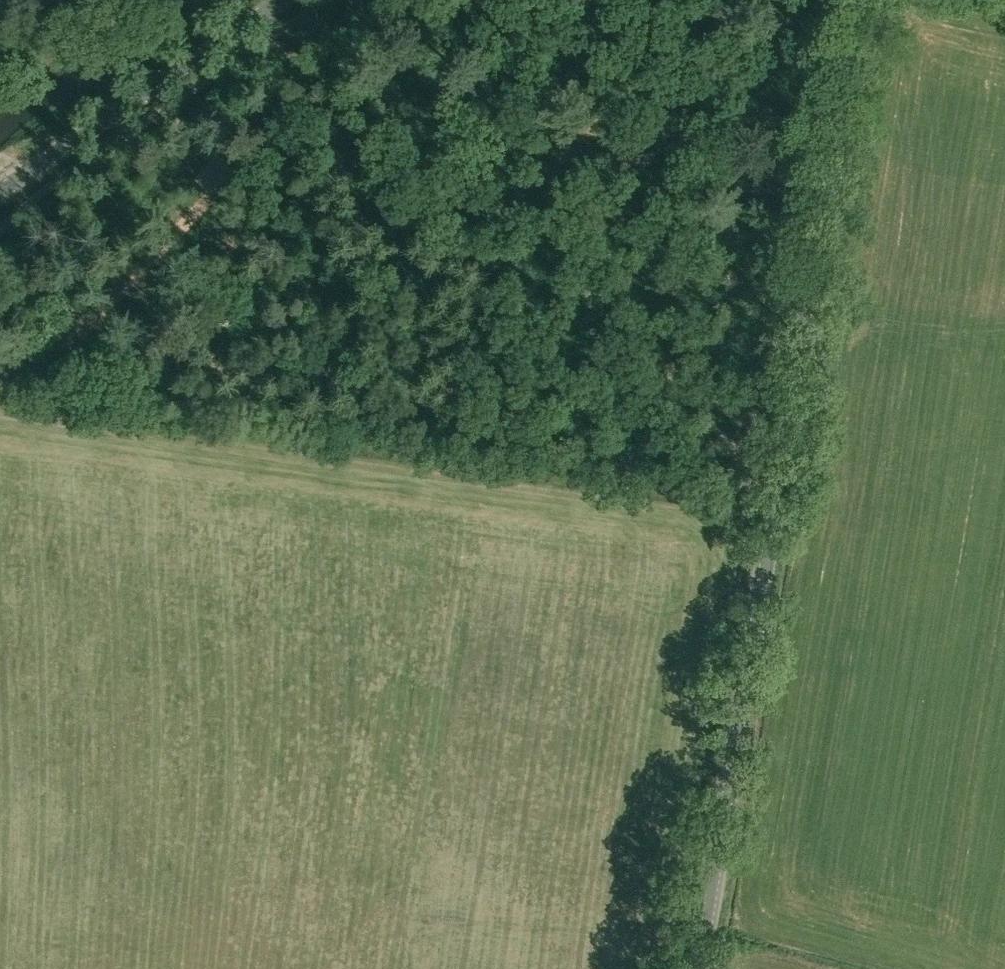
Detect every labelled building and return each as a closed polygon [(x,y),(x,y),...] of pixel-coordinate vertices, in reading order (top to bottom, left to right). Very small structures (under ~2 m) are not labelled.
[(16,245),(8,251),(16,261),(24,254),(16,245)]
